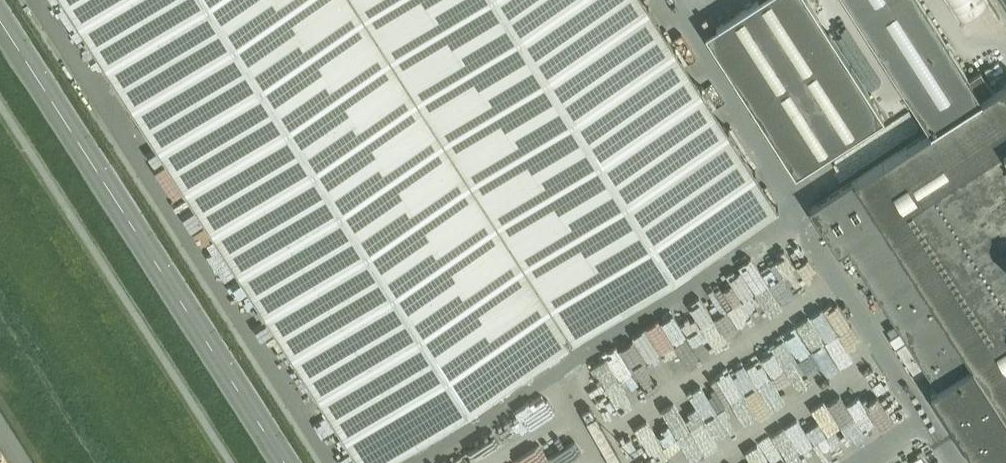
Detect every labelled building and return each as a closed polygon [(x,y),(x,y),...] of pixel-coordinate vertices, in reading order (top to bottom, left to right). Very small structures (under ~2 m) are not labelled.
[(646,0),(64,0),(362,462),(376,462),(778,204),(646,0)] [(704,35),(795,175),(883,119),(806,0),(758,0),(704,35)] [(992,91),(980,72),(969,79),(918,0),(845,0),(929,131),(809,209),(838,254),(848,247),(936,385),(929,389),(977,462),(1005,462),(1005,82),(992,91)] [(736,348),(752,340),(729,292),(710,301),(724,331),(715,335),(721,348),(734,342),(736,348)]
